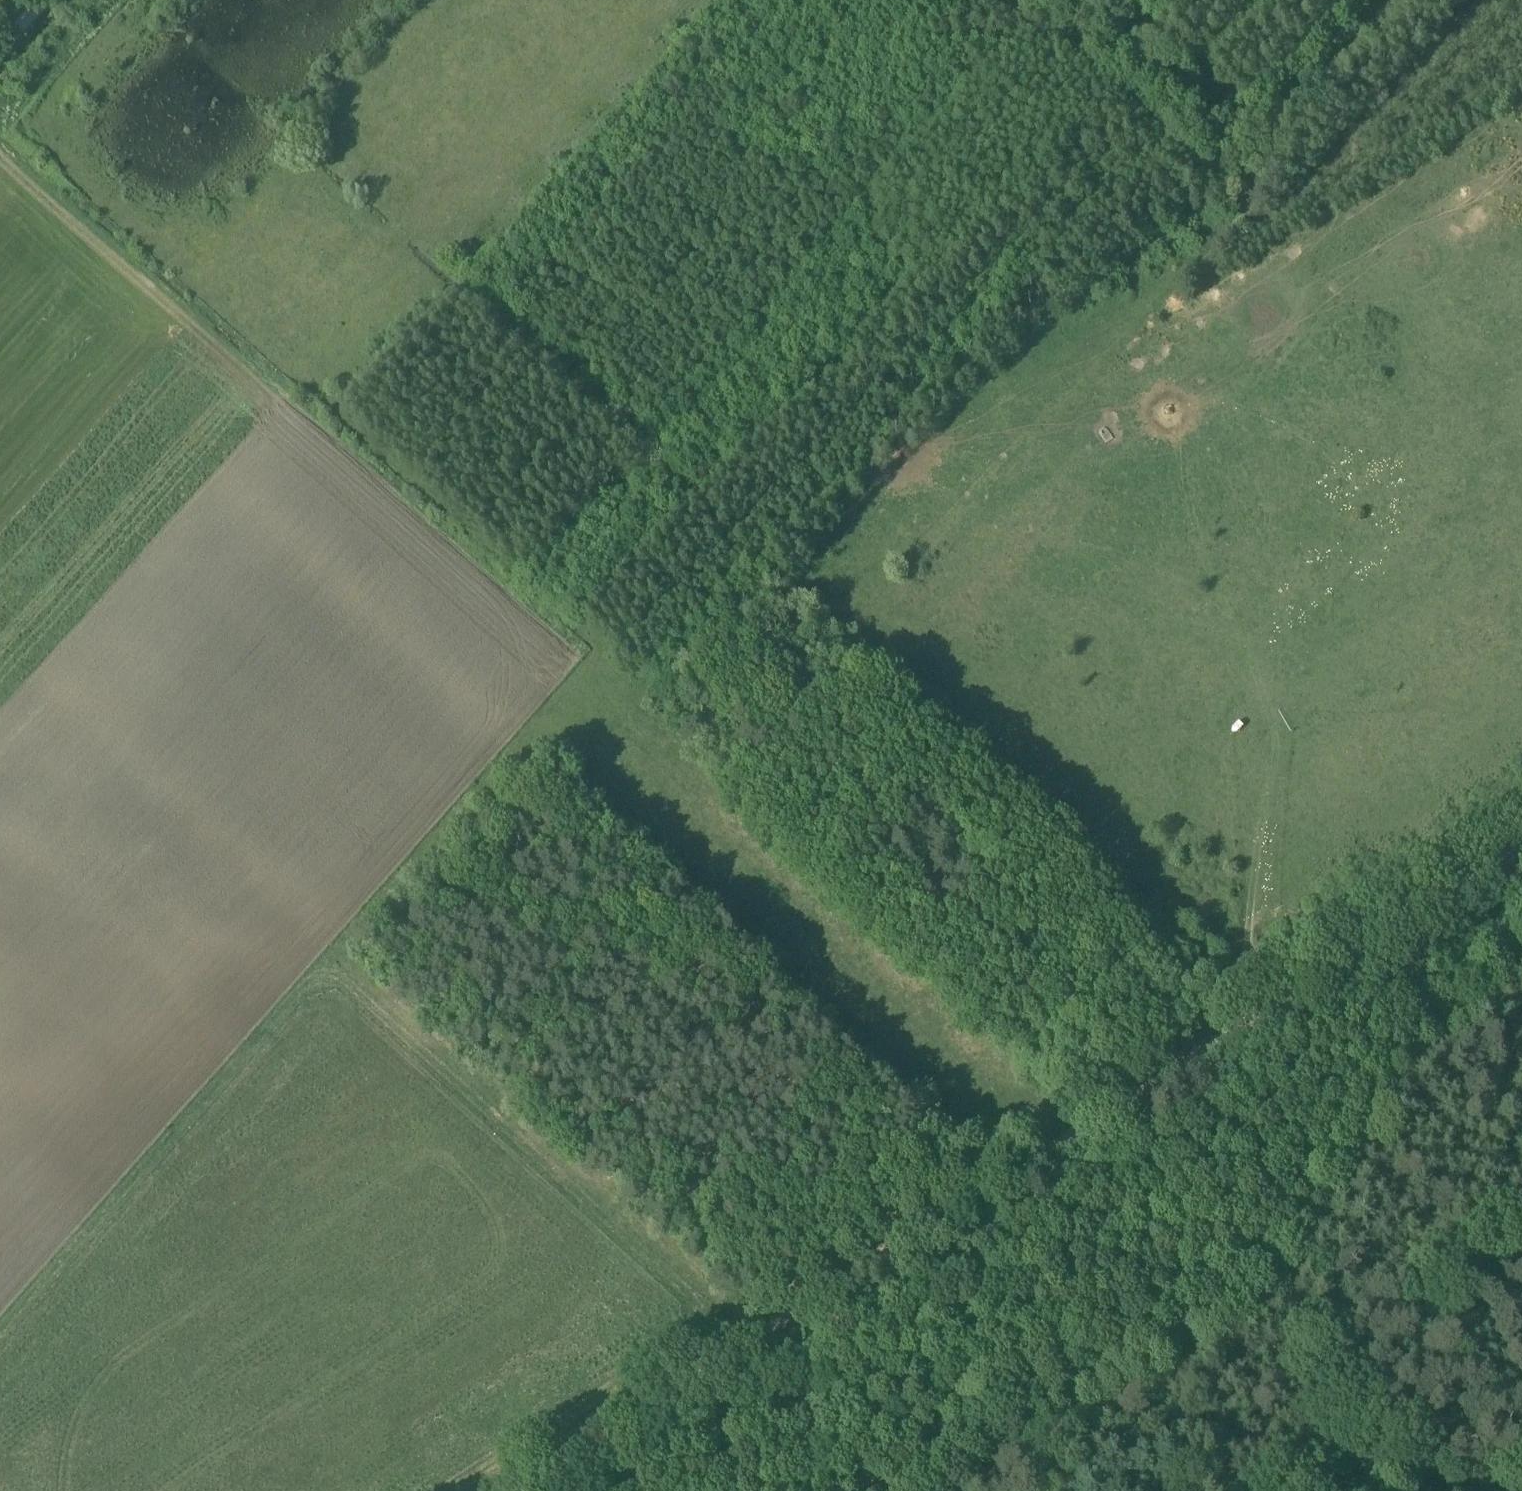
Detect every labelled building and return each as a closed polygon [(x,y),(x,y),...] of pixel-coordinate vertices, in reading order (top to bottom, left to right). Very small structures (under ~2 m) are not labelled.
[(1107,429),(1103,429),(1100,431),(1099,434),(1106,444),(1114,439),(1107,429)]
